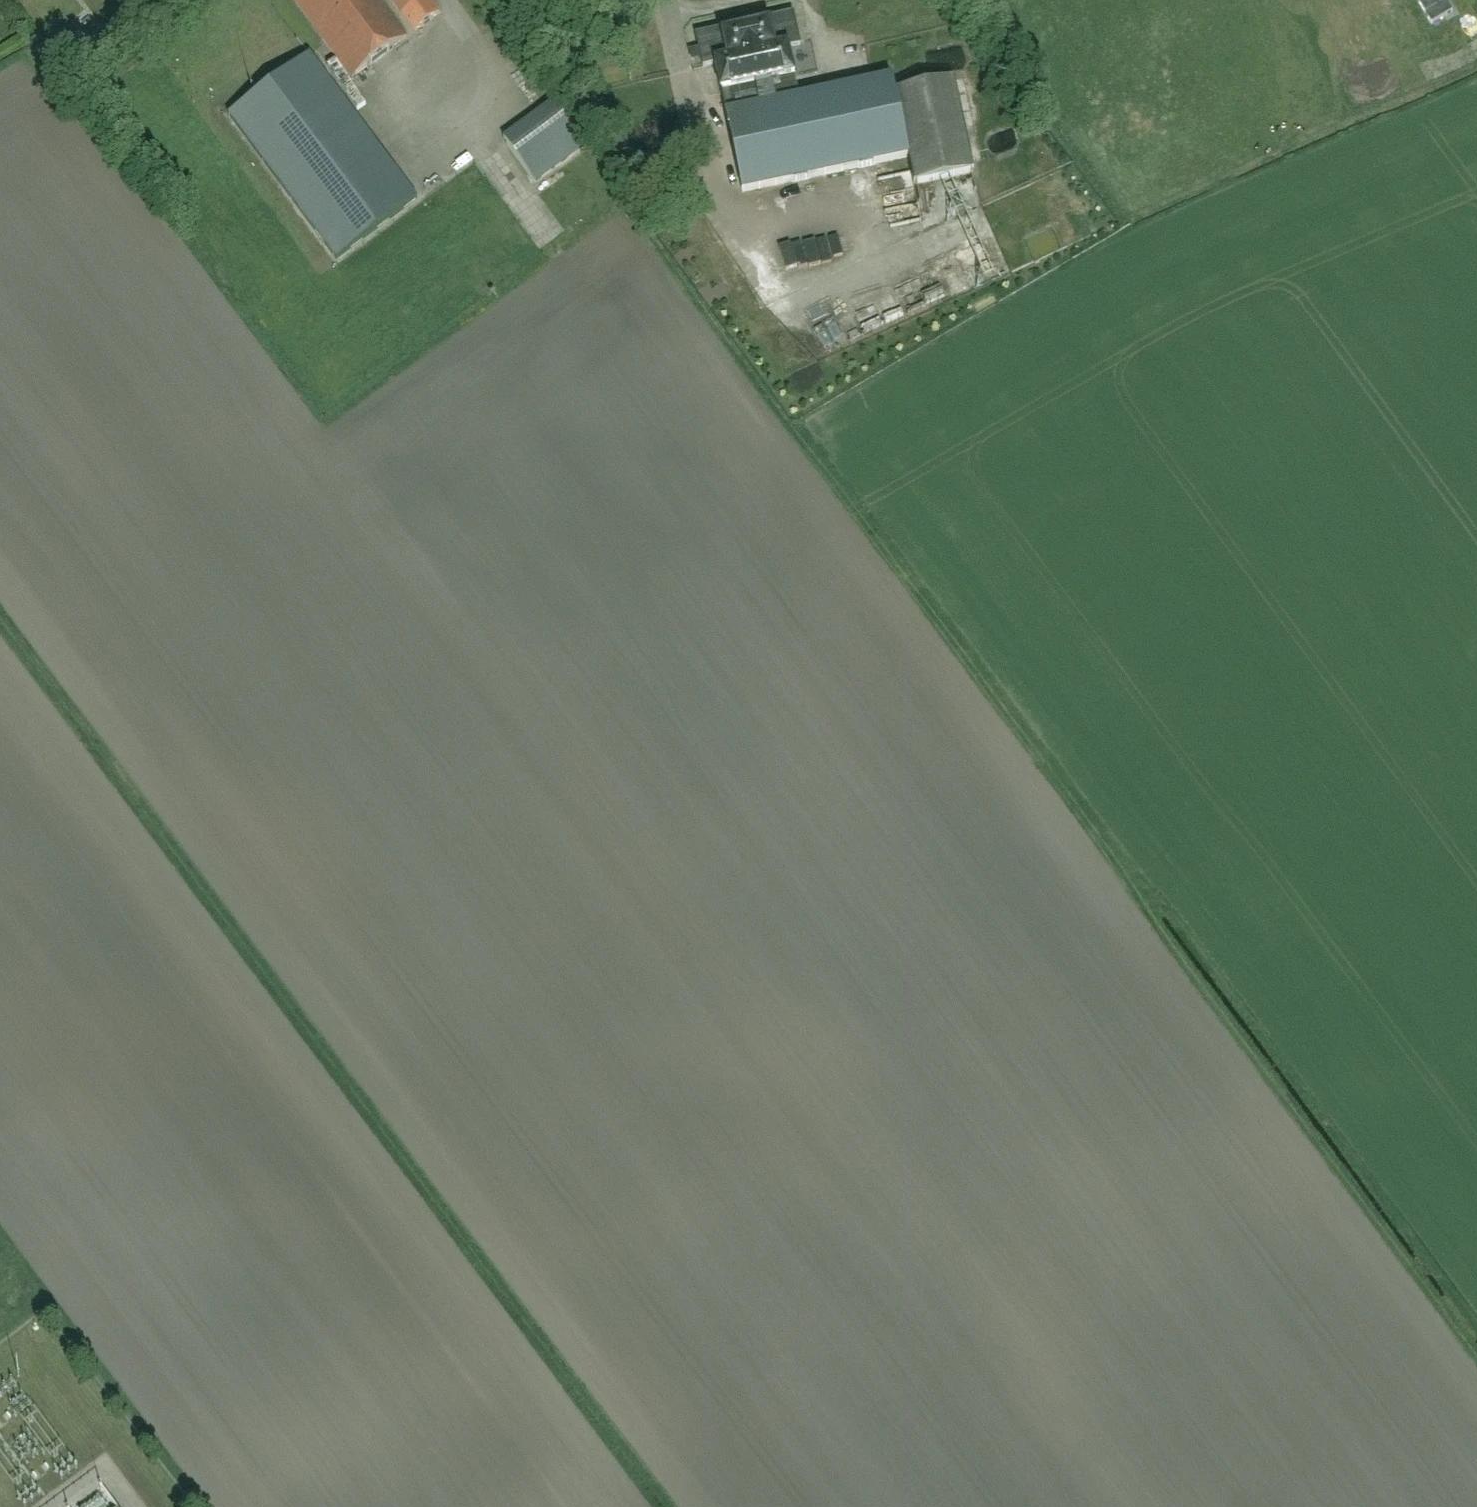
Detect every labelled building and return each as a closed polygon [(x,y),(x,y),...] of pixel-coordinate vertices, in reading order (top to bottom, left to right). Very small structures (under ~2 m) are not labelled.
[(352,79),(408,37),(381,0),(294,0),(352,79)] [(431,0),(391,0),(415,32),(441,13),(431,0)] [(1430,25),(1451,13),(1444,0),(1415,0),(1430,25)] [(769,81),(795,76),(789,47),(801,45),(794,14),(769,20),(769,24),(723,34),(722,30),(696,36),(703,67),(715,64),(722,93),(743,192),(909,156),(915,184),(974,171),(954,80),(895,93),(891,77),(774,103),(769,81)] [(308,55),(229,114),(336,258),(415,199),(308,55)] [(586,146),(552,101),(502,138),(535,183),(586,146)] [(831,188),(853,180),(850,173),(829,180),(831,188)] [(914,275),(936,264),(929,251),(908,262),(914,275)] [(956,254),(947,257),(955,279),(964,276),(956,254)] [(903,266),(879,271),(882,286),(906,281),(903,266)] [(925,294),(930,305),(948,297),(944,286),(925,294)]
